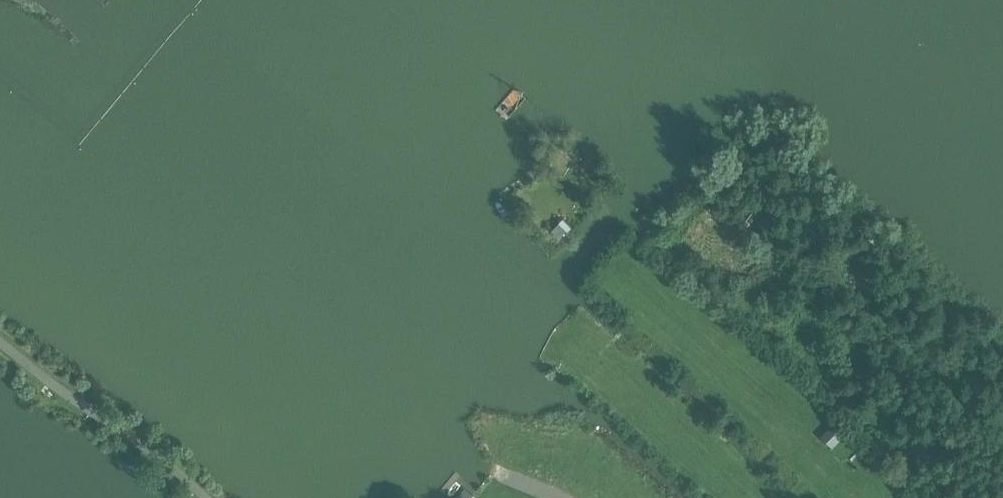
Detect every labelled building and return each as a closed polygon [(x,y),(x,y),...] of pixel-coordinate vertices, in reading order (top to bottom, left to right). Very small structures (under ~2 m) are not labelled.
[(563,219),(546,236),(556,244),(575,224),(572,220),(568,224),(563,219)]
